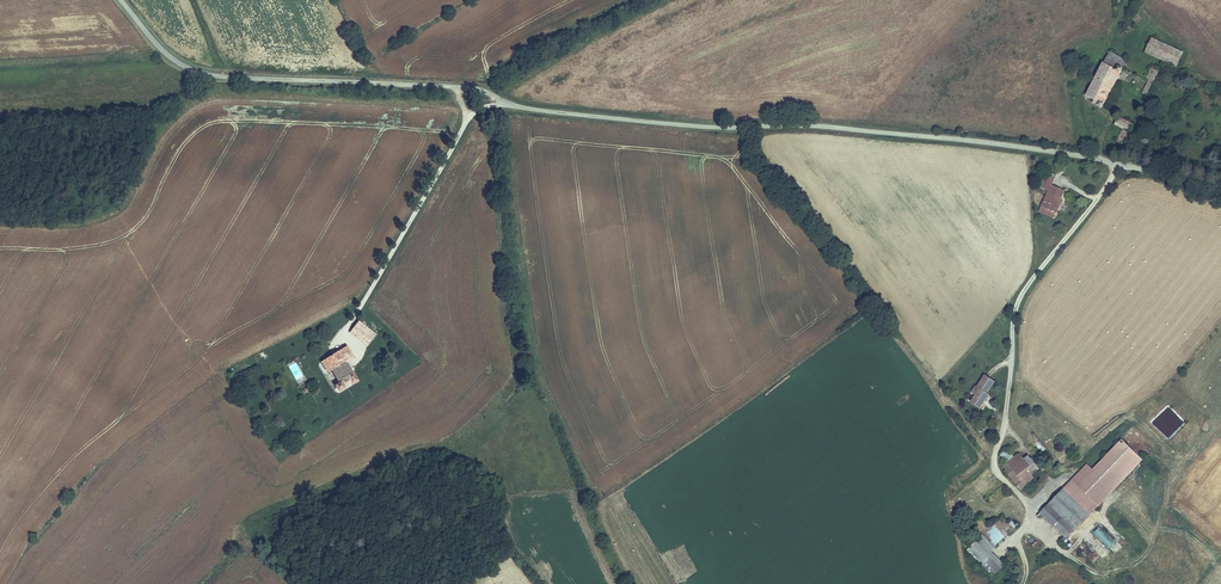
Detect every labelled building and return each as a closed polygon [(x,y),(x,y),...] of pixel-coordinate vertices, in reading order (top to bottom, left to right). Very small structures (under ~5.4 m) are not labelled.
[(1159,42),(1152,38),(1145,52),(1152,55),(1159,42)] [(1159,42),(1152,55),(1177,66),(1183,53),(1159,42)] [(1101,108),(1125,64),(1108,55),(1086,96),(1094,101),(1093,103),(1101,108)] [(1149,96),(1164,69),(1156,65),(1155,68),(1152,67),(1142,87),(1144,89),(1143,92),(1149,96)] [(1117,141),(1123,145),(1133,126),(1120,118),(1116,125),(1124,129),(1117,141)] [(1040,211),(1046,214),(1049,209),(1056,213),(1062,201),(1059,200),(1063,190),(1052,184),(1055,178),(1049,174),(1044,187),(1050,189),(1040,211)] [(1049,209),(1046,214),(1054,218),(1056,213),(1049,209)] [(366,347),(370,342),(363,337),(368,331),(357,322),(349,332),(366,347)] [(363,337),(370,342),(374,335),(368,331),(363,337)] [(335,385),(338,392),(358,380),(353,372),(351,374),(344,362),(353,357),(345,344),(321,361),(327,371),(331,369),(339,383),(335,385)] [(265,352),(256,356),(259,362),(268,358),(265,352)] [(294,367),(302,361),(300,357),(291,362),(294,367)] [(294,367),(302,381),(310,376),(302,361),(294,367)] [(977,387),(979,389),(971,402),(980,408),(989,395),(987,393),(994,381),(984,375),(977,387)] [(314,402),(316,406),(325,400),(315,383),(310,385),(313,389),(308,392),(314,402)] [(977,387),(975,386),(967,400),(971,402),(979,389),(977,387)] [(1065,536),(1141,458),(1121,439),(1091,469),(1086,464),(1037,515),(1054,532),(1057,529),(1065,536)] [(1020,487),(1029,480),(1028,477),(1035,471),(1025,457),(1021,460),(1017,454),(1012,458),(1006,450),(999,455),(1020,487)] [(1003,515),(1012,525),(1015,522),(1005,513),(1003,515)] [(992,524),(1003,535),(1012,525),(1003,515),(1002,514),(992,524)] [(976,521),(982,528),(988,523),(984,518),(981,515),(976,521)] [(990,538),(996,543),(1003,535),(992,524),(988,523),(982,528),(984,530),(990,538)] [(1091,532),(1101,541),(1108,534),(1098,525),(1091,532)] [(982,560),(985,563),(993,554),(992,553),(998,545),(996,543),(990,538),(984,530),(977,538),(984,543),(988,552),(982,560)] [(968,548),(982,560),(988,552),(984,543),(977,538),(968,548)] [(993,554),(985,563),(996,573),(1000,569),(1003,566),(1004,565),(993,554)]
